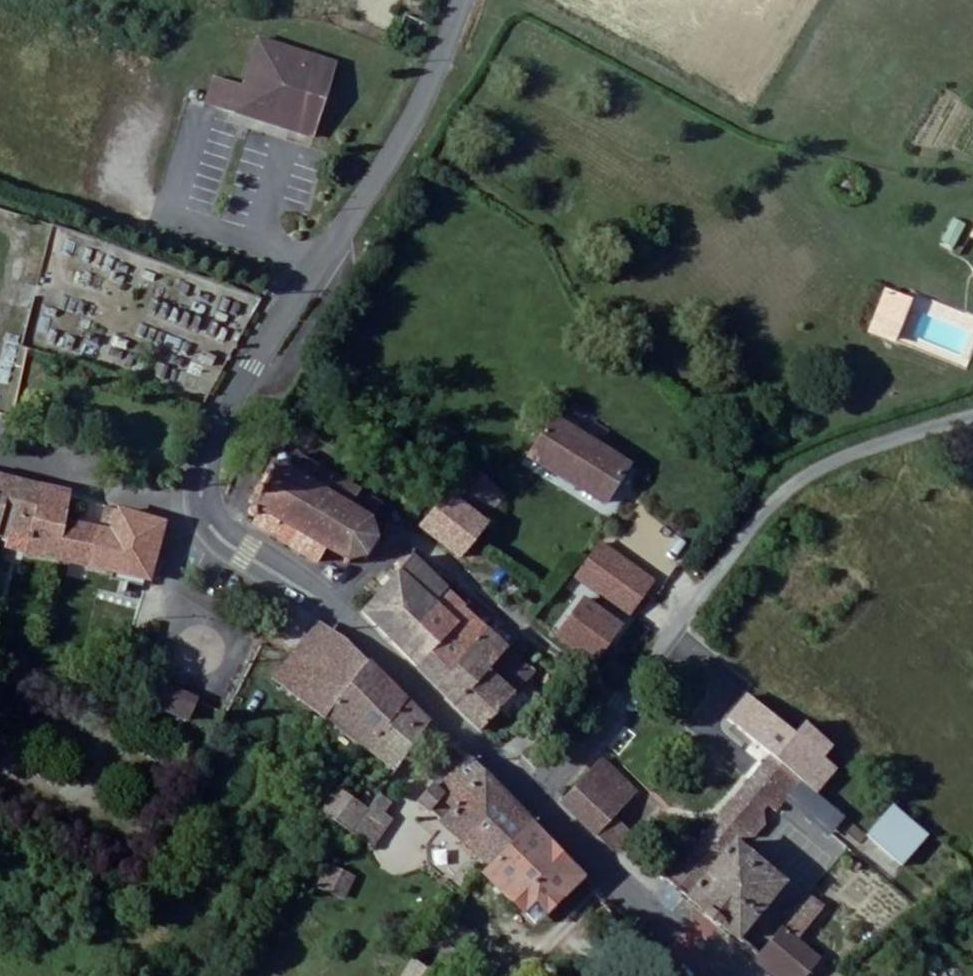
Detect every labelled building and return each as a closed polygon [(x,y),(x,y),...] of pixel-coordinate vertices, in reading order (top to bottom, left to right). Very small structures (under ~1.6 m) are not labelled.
[(304,135),(325,60),(254,41),(241,89),(212,81),(204,107),(304,135)] [(337,64),(325,60),(304,135),(316,138),(337,64)] [(950,216),(938,243),(953,249),(965,222),(950,216)] [(908,297),(891,291),(875,335),(891,341),(908,297)] [(37,312),(37,335),(49,334),(49,312),(37,312)] [(628,467),(553,419),(530,455),(605,504),(628,467)] [(281,469),(275,470),(256,506),(259,508),(255,515),(261,520),(260,523),(324,562),(333,550),(345,556),(348,564),(350,565),(355,558),(365,561),(367,554),(375,542),(380,542),(382,538),(377,534),(378,529),(381,527),(381,524),(376,521),(380,510),(300,459),(295,464),(289,458),(282,462),(281,469)] [(472,471),(425,527),(462,558),(472,546),(488,527),(482,522),(465,508),(486,482),(472,471)] [(503,496),(486,482),(465,508),(482,522),(503,496)] [(9,545),(27,546),(40,493),(0,484),(0,543),(9,545)] [(27,546),(9,545),(6,552),(151,584),(156,567),(162,530),(155,527),(106,508),(97,537),(72,532),(78,501),(40,493),(27,546)] [(417,559),(368,615),(421,664),(439,639),(419,620),(434,605),(422,592),(434,577),(417,559)] [(446,589),(434,577),(422,592),(434,605),(446,589)] [(582,599),(620,628),(635,609),(597,579),(582,599)] [(419,620),(439,639),(463,661),(489,633),(462,610),(464,606),(446,589),(434,605),(419,620)] [(569,616),(582,599),(571,590),(558,608),(569,616)] [(594,662),(620,628),(582,599),(569,616),(556,633),(594,662)] [(303,703),(354,741),(390,690),(353,653),(322,633),(278,688),(297,706),(303,703)] [(463,661),(443,685),(458,700),(480,677),(491,666),(508,648),(489,633),(463,661)] [(439,639),(421,664),(443,685),(463,661),(439,639)] [(537,673),(508,648),(491,666),(514,695),(537,673)] [(491,666),(480,677),(503,705),(514,695),(491,666)] [(480,677),(458,700),(485,724),(503,705),(480,677)] [(390,690),(354,741),(371,754),(409,706),(390,690)] [(160,716),(192,732),(202,710),(170,694),(160,716)] [(409,706),(371,754),(401,777),(405,772),(434,731),(409,706)] [(537,753),(543,761),(550,754),(544,745),(537,753)] [(742,934),(767,954),(782,934),(809,901),(784,883),(738,847),(740,842),(760,844),(770,831),(764,816),(770,808),(780,816),(791,804),(779,793),(793,776),(771,756),(670,880),(742,934)] [(634,785),(601,758),(568,803),(600,829),(614,814),(634,785)] [(493,871),(533,827),(471,764),(441,797),(432,795),(420,812),(456,841),(493,871)] [(401,777),(382,805),(398,818),(420,786),(405,772),(401,777)] [(812,792),(793,776),(779,793),(791,804),(798,808),(812,792)] [(327,811),(338,820),(361,837),(373,815),(340,792),(327,811)] [(901,868),(928,835),(892,804),(864,837),(901,868)] [(631,827),(614,814),(600,829),(616,841),(631,827)] [(538,927),(583,879),(533,827),(493,871),(487,880),(538,927)] [(475,893),(487,880),(493,871),(456,841),(439,866),(475,893)] [(318,887),(344,899),(354,876),(328,865),(318,887)] [(782,934),(767,954),(761,963),(777,975),(809,975),(819,964),(798,947),(839,897),(822,885),(809,901),(782,934)] [(410,966),(403,975),(424,975),(410,966)]
